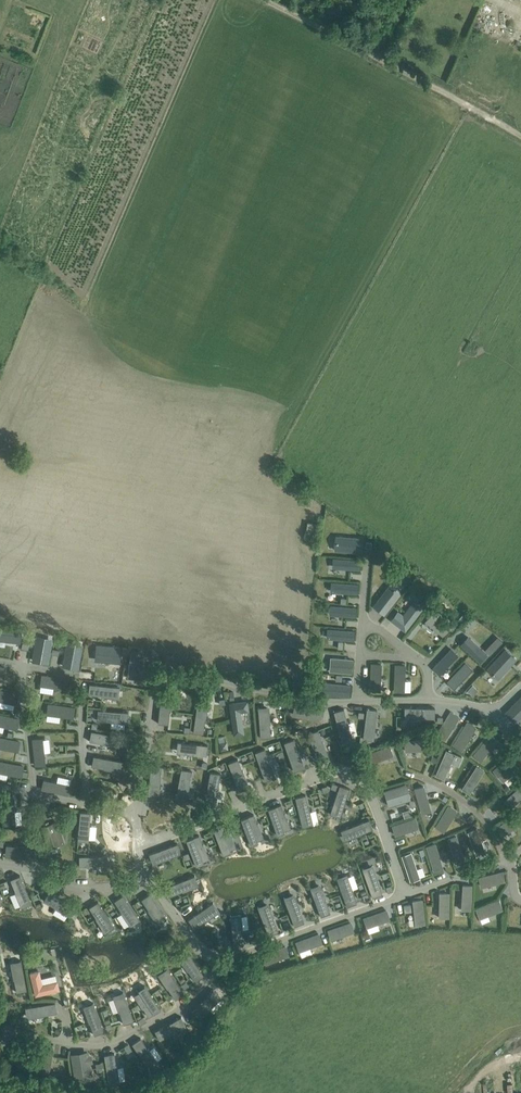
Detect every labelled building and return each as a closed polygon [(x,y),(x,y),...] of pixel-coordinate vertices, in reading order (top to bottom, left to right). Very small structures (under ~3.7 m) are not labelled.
[(334,537),(333,551),(361,553),(362,539),(334,537)] [(332,558),(332,568),(359,571),(360,560),(332,558)] [(331,582),(330,592),(357,595),(358,584),(331,582)] [(389,585),(372,607),(383,616),(400,594),(389,585)] [(397,612),(390,621),(404,632),(421,609),(412,602),(402,616),(397,612)] [(329,606),(328,616),(355,618),(356,608),(329,606)] [(435,610),(424,622),(442,637),(452,624),(435,610)] [(462,614),(457,620),(461,623),(465,617),(462,614)] [(456,620),(452,624),(457,628),(461,623),(457,620),(457,619),(456,620)] [(0,629),(0,641),(20,643),(22,627),(1,624),(0,629)] [(327,629),(326,639),(354,641),(354,631),(327,629)] [(36,639),(32,661),(48,664),(52,642),(36,639)] [(468,639),(462,646),(482,664),(488,658),(468,639)] [(66,645),(62,666),(78,669),(82,648),(66,645)] [(100,645),(98,661),(119,663),(121,647),(100,645)] [(488,646),(484,651),(490,656),(494,652),(488,646)] [(450,648),(431,669),(438,675),(457,655),(450,648)] [(506,650),(487,670),(498,680),(517,660),(506,650)] [(130,657),(127,679),(136,680),(137,678),(140,678),(143,659),(130,657)] [(331,658),(330,671),(352,673),(353,660),(331,658)] [(465,662),(446,683),(452,689),(471,668),(465,662)] [(370,664),(369,689),(380,690),(381,664),(370,664)] [(394,665),(393,690),(404,691),(405,665),(394,665)] [(42,675),(41,686),(66,690),(68,679),(42,675)] [(324,682),(323,694),(350,697),(351,685),(324,682)] [(89,683),(88,693),(117,697),(118,687),(89,683)] [(16,705),(18,694),(0,691),(0,702),(16,705)] [(161,696),(158,723),(168,724),(171,697),(161,696)] [(506,712),(517,723),(520,719),(520,697),(506,712)] [(245,703),(228,705),(233,735),(242,734),(238,713),(246,712),(245,703)] [(48,704),(47,714),(73,718),(74,707),(48,704)] [(197,704),(193,732),(203,733),(206,706),(197,704)] [(296,705),(294,715),(321,721),(323,710),(296,705)] [(406,707),(406,716),(421,717),(421,718),(435,718),(435,708),(406,707)] [(367,708),(363,737),(373,739),(377,709),(367,708)] [(268,709),(258,710),(260,738),(270,737),(268,709)] [(98,710),(97,720),(126,722),(126,712),(98,710)] [(344,710),(334,712),(342,741),(352,738),(344,710)] [(451,711),(436,735),(443,740),(458,716),(451,711)] [(16,729),(18,719),(0,715),(0,726),(16,729)] [(468,722),(453,746),(461,751),(475,727),(468,722)] [(91,730),(89,740),(118,746),(120,735),(91,730)] [(318,730),(308,733),(319,762),(328,758),(318,730)] [(491,735),(473,756),(479,761),(497,740),(491,735)] [(224,736),(217,737),(220,751),(228,750),(227,741),(225,742),(224,736)] [(17,752),(19,742),(0,738),(0,748),(17,752)] [(42,738),(32,739),(35,766),(45,765),(42,738)] [(294,739),(284,742),(294,771),(304,767),(294,739)] [(431,740),(404,742),(404,750),(432,748),(431,740)] [(180,742),(178,752),(207,755),(208,745),(180,742)] [(389,746),(363,755),(366,765),(392,756),(389,746)] [(264,749),(255,752),(265,779),(274,776),(264,749)] [(446,750),(434,775),(443,778),(454,753),(446,750)] [(93,756),(92,765),(104,767),(104,769),(121,772),(123,761),(93,756)] [(509,757),(494,770),(503,781),(518,768),(509,757)] [(237,759),(228,763),(239,790),(248,786),(237,759)] [(21,777),(23,766),(0,762),(0,773),(21,777)] [(151,766),(149,796),(159,797),(162,767),(151,766)] [(476,766),(461,789),(469,794),(483,770),(476,766)] [(181,769),(176,797),(186,799),(191,770),(181,769)] [(210,772),(205,800),(215,802),(220,773),(210,772)] [(43,780),(41,790),(67,795),(69,786),(43,780)] [(339,784),(330,810),(339,813),(344,799),(345,800),(349,787),(339,784)] [(405,785),(383,792),(388,807),(410,800),(405,785)] [(423,786),(414,789),(422,813),(431,810),(423,786)] [(503,801),(510,809),(520,799),(520,786),(503,801)] [(306,795),(295,797),(302,823),(311,821),(308,806),(309,806),(306,795)] [(13,797),(1,798),(3,827),(15,826),(13,797)] [(281,803),(268,808),(276,832),(284,829),(284,828),(290,826),(285,812),(284,813),(281,803)] [(448,806),(435,827),(443,832),(456,811),(448,806)] [(80,811),(78,839),(88,840),(90,812),(80,811)] [(72,812),(63,815),(67,826),(76,822),(72,812)] [(253,813),(240,818),(250,842),(258,839),(257,838),(263,836),(257,822),(257,823),(253,813)] [(497,827),(502,835),(520,824),(520,818),(519,814),(497,827)] [(369,818),(342,829),(346,837),(360,832),(360,833),(373,829),(369,818)] [(415,818),(392,827),(394,835),(418,827),(415,818)] [(59,822),(42,827),(50,850),(66,844),(59,822)] [(226,823),(213,827),(222,852),(230,849),(230,848),(235,846),(230,832),(229,832),(226,823)] [(477,829),(468,832),(477,857),(486,853),(477,829)] [(198,834),(186,839),(195,863),(203,860),(202,859),(208,857),(203,843),(202,843),(198,834)] [(457,836),(448,839),(456,864),(464,862),(457,836)] [(177,843),(151,853),(154,862),(168,856),(169,858),(181,853),(177,843)] [(435,844),(427,846),(434,871),(443,868),(435,844)] [(6,845),(5,856),(33,859),(34,848),(6,845)] [(411,853),(401,856),(410,882),(420,878),(411,853)] [(109,855),(79,856),(79,867),(109,866),(109,855)] [(373,865),(363,869),(373,897),(382,894),(378,882),(379,881),(373,865)] [(503,872),(480,877),(482,887),(505,882),(503,872)] [(347,873),(335,878),(346,906),(357,902),(352,890),(353,890),(347,873)] [(20,875),(11,879),(23,907),(32,903),(20,875)] [(192,875),(166,886),(170,896),(182,891),(182,890),(196,884),(192,875)] [(320,883),(309,887),(320,916),(330,912),(325,900),(326,900),(320,883)] [(463,885),(461,910),(470,911),(472,885),(463,885)] [(48,891),(43,901),(69,915),(74,906),(48,891)] [(150,893),(142,899),(159,924),(167,919),(150,893)] [(294,893),(282,897),(293,926),(304,922),(299,910),(300,909),(294,893)] [(440,893),(439,917),(448,917),(449,893),(440,893)] [(123,895),(115,900),(131,926),(140,920),(123,895)] [(422,899),(412,900),(415,925),(424,924),(422,899)] [(98,901),(89,907),(106,932),(114,926),(98,901)] [(499,901),(476,910),(479,919),(503,909),(499,901)] [(505,915),(520,915),(520,902),(506,901),(505,915)] [(211,902),(188,918),(194,927),(205,920),(204,919),(216,910),(211,902)] [(267,902),(256,907),(267,935),(278,931),(273,919),(274,919),(267,902)] [(386,910),(363,918),(366,927),(389,919),(386,910)] [(239,916),(230,917),(233,945),(244,944),(242,930),(241,931),(239,916)] [(351,922),(328,930),(331,939),(354,931),(351,922)] [(297,941),(296,942),(299,951),(322,942),(319,933),(307,937),(297,941)] [(285,946),(262,954),(266,963),(288,955),(285,946)] [(189,953),(180,959),(195,981),(204,975),(189,953)] [(21,961),(11,963),(17,992),(27,990),(21,961)] [(168,970),(160,976),(175,999),(184,993),(168,970)] [(39,971),(30,973),(36,996),(61,990),(59,981),(42,984),(39,971)] [(141,994),(136,996),(149,1016),(153,1013),(160,1009),(147,988),(140,992),(141,994)] [(211,991),(191,1010),(199,1018),(219,999),(211,991)] [(125,995),(115,998),(124,1024),(134,1020),(125,995)] [(54,1004),(25,1009),(28,1019),(56,1013),(54,1004)] [(95,1006),(85,1009),(94,1035),(104,1031),(95,1006)] [(143,1017),(138,1021),(140,1025),(146,1021),(143,1017)] [(179,1018),(155,1031),(160,1041),(184,1027),(179,1018)] [(140,1038),(132,1044),(149,1068),(157,1062),(140,1038)] [(43,1045),(39,1071),(49,1073),(53,1047),(43,1045)] [(19,1046),(14,1069),(25,1071),(29,1048),(19,1046)] [(84,1050),(69,1053),(74,1081),(80,1080),(79,1072),(87,1070),(84,1050)] [(114,1053),(104,1055),(109,1084),(119,1082),(114,1053)]
